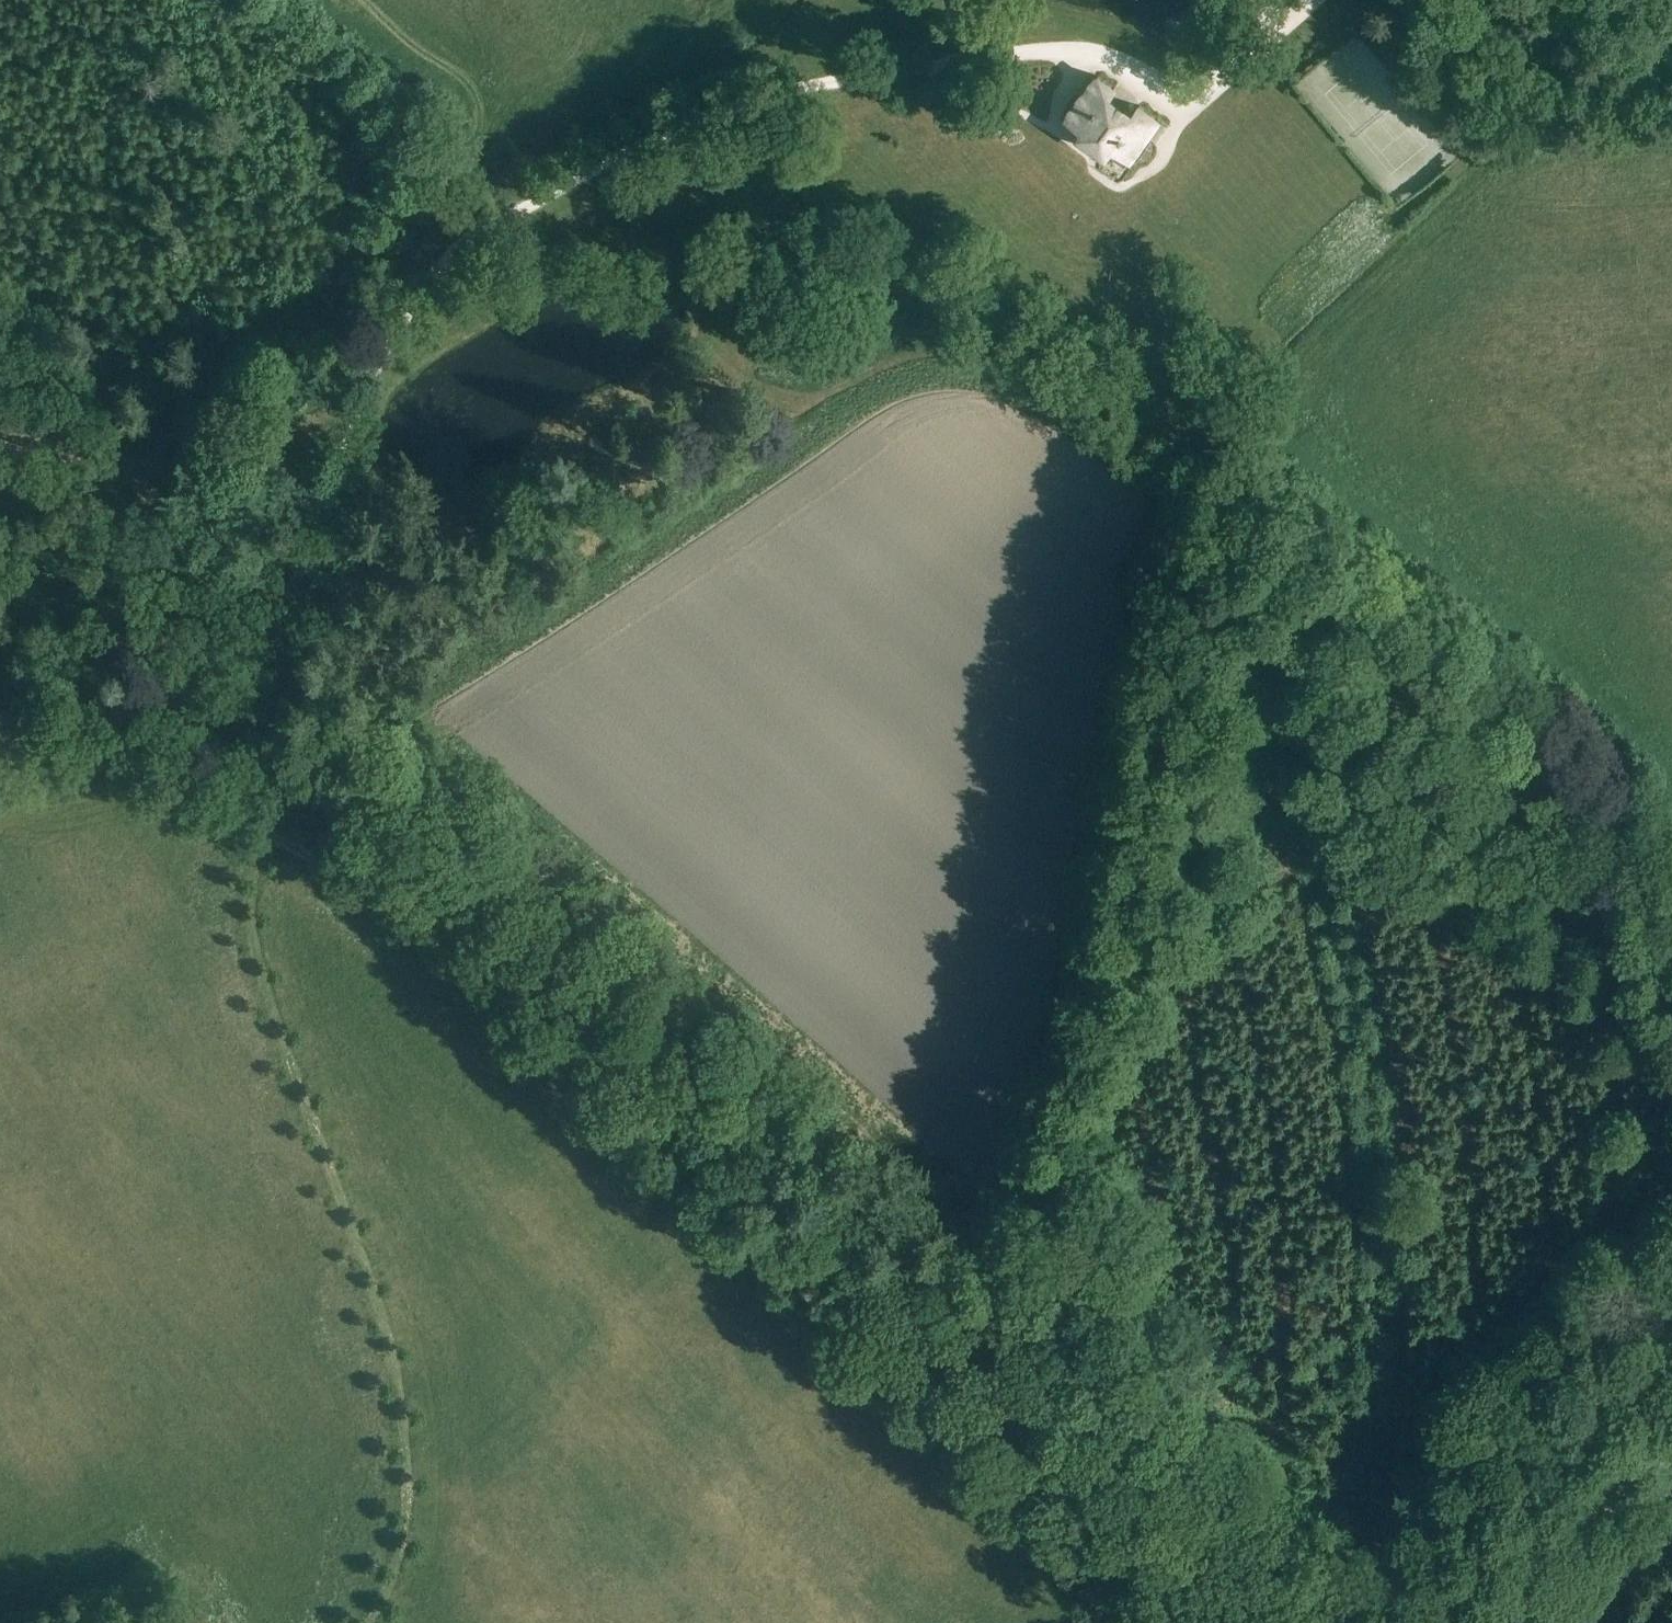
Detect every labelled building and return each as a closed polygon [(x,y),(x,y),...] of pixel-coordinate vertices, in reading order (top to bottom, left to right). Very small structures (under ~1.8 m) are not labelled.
[(1147,142),(1144,140),(1157,121),(1137,107),(1132,115),(1107,98),(1113,89),(1096,77),(1081,100),(1074,95),(1060,115),(1082,130),(1077,138),(1104,155),(1105,153),(1125,166),(1130,159),(1132,160),(1135,161),(1140,161),(1143,160),(1146,157),(1149,152),(1149,148),(1148,145),(1147,142)]
